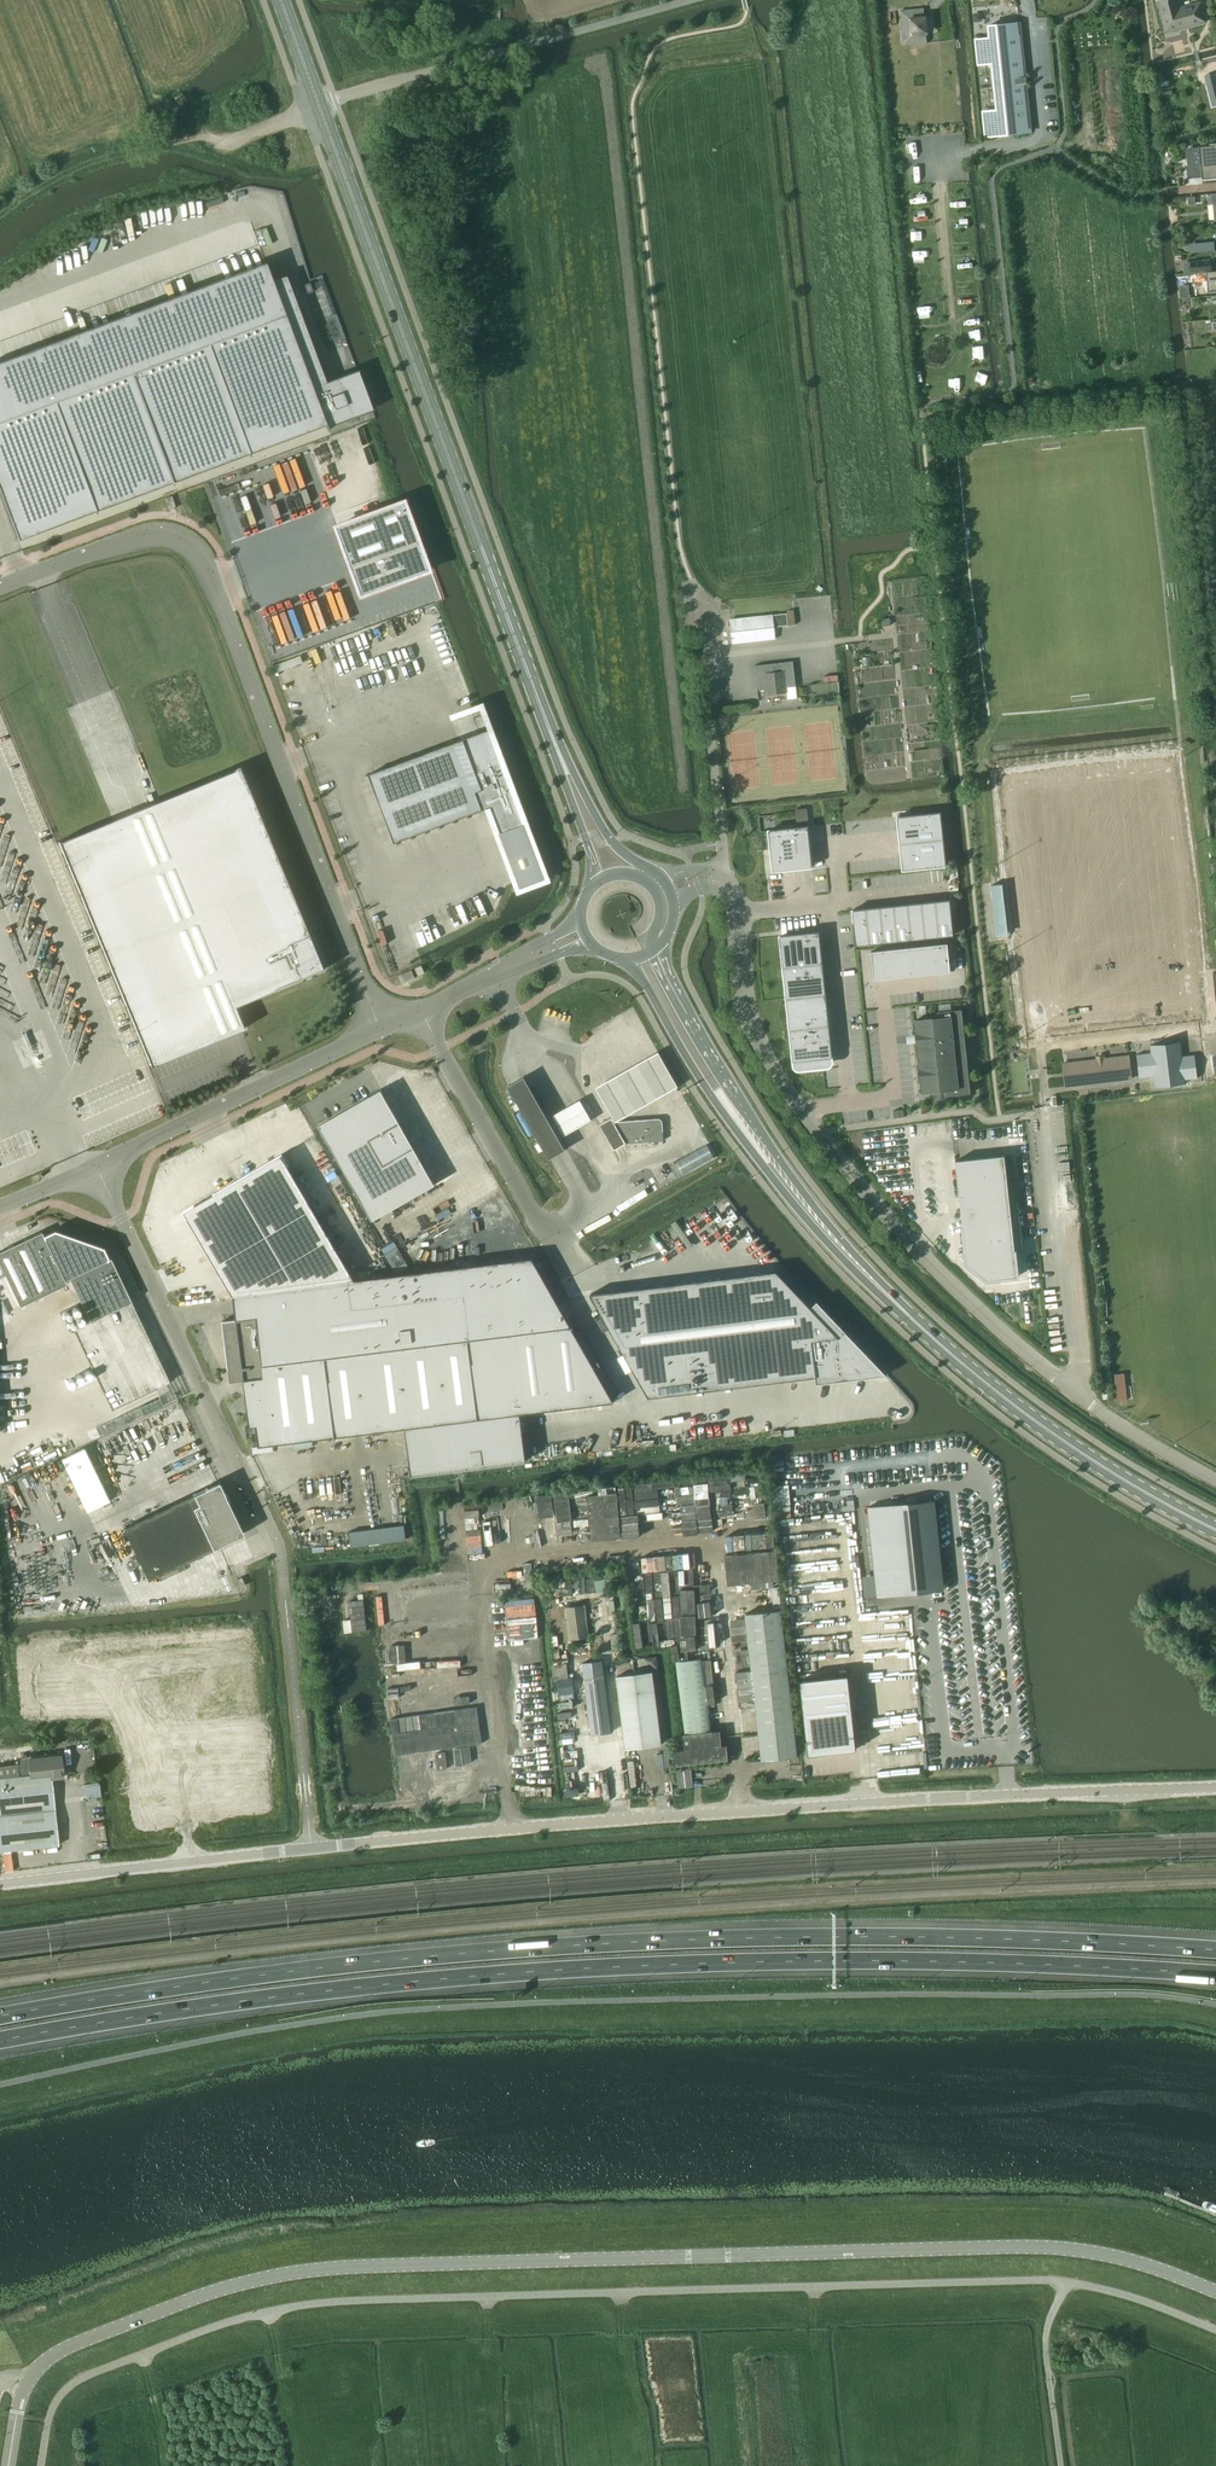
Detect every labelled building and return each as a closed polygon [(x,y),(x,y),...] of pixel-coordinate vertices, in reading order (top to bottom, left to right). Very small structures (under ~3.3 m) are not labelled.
[(1205,21),(1200,4),(1179,9),(1177,0),(1164,0),(1159,1),(1167,31),(1205,21)] [(900,11),(904,45),(927,43),(924,9),(900,11)] [(1032,133),(1021,22),(987,25),(988,37),(974,38),(977,66),(991,65),(995,109),(981,110),(984,138),(1032,133)] [(1207,84),(1213,107),(1215,107),(1215,81),(1207,84)] [(1187,149),(1188,167),(1187,167),(1188,177),(1203,176),(1203,179),(1215,178),(1215,173),(1215,169),(1215,143),(1210,144),(1210,147),(1200,147),(1187,149)] [(1214,242),(1202,243),(1202,252),(1215,251),(1214,242)] [(1210,261),(1192,263),(1193,271),(1211,270),(1210,261)] [(0,362),(0,488),(19,539),(326,425),(327,426),(373,409),(358,370),(325,382),(286,276),(272,281),(266,263),(0,362)] [(1207,272),(1209,292),(1215,291),(1215,271),(1207,272)] [(166,498),(168,504),(170,510),(172,509),(174,508),(176,508),(175,506),(172,496),(166,498)] [(406,502),(338,527),(363,595),(431,570),(406,502)] [(787,614),(774,615),(775,627),(788,626),(787,614)] [(731,620),(733,642),(733,643),(775,639),(773,615),(731,620)] [(755,666),(758,691),(768,690),(769,694),(786,692),(786,688),(796,686),(793,661),(755,666)] [(491,729),(490,729),(369,774),(395,843),(489,807),(491,810),(486,812),(489,819),(493,817),(500,834),(527,824),(491,729)] [(243,766),(59,842),(152,1067),(244,1028),(235,1006),(326,969),(306,920),(243,766)] [(941,812),(897,817),(899,830),(902,857),(903,870),(946,866),(941,812)] [(808,826),(769,831),(771,850),(771,857),(772,862),(773,872),(779,871),(782,871),(784,871),(784,870),(812,867),(808,826)] [(1011,939),(1005,884),(1004,879),(1001,879),(1002,884),(992,885),(997,936),(1008,935),(1008,940),(1011,939)] [(853,910),(852,910),(854,922),(856,946),(954,936),(951,912),(950,900),(948,900),(854,910),(853,910)] [(819,932),(780,936),(793,1062),(832,1058),(819,932)] [(948,944),(871,952),(874,980),(951,972),(948,944)] [(415,968),(419,976),(425,973),(422,965),(415,968)] [(402,975),(405,983),(415,978),(412,970),(402,975)] [(938,1018),(915,1021),(923,1093),(946,1090),(946,1096),(971,1093),(962,1010),(937,1012),(938,1018)] [(1137,1055),(1140,1078),(1154,1076),(1155,1087),(1186,1084),(1186,1080),(1197,1079),(1195,1055),(1183,1056),(1181,1042),(1150,1045),(1151,1053),(1137,1055)] [(658,1052),(596,1087),(616,1121),(677,1085),(658,1052)] [(1063,1063),(1064,1073),(1066,1087),(1132,1079),(1129,1055),(1063,1063)] [(508,1086),(550,1159),(566,1150),(525,1077),(508,1086)] [(319,1125),(373,1220),(436,1185),(382,1090),(319,1125)] [(581,1103),(556,1117),(566,1135),(591,1121),(581,1103)] [(893,1111),(894,1117),(894,1118),(904,1117),(903,1110),(893,1111)] [(607,1121),(600,1125),(614,1150),(621,1146),(627,1143),(648,1142),(664,1141),(663,1122),(653,1123),(616,1125),(612,1118),(607,1121)] [(282,1155),(185,1211),(234,1295),(356,1280),(282,1155)] [(1008,1192),(1004,1155),(955,1161),(967,1264),(987,1280),(1018,1277),(1013,1229),(1020,1228),(1016,1191),(1008,1192)] [(677,1163),(671,1166),(678,1179),(684,1176),(677,1163)] [(54,1231),(44,1236),(42,1232),(0,1252),(0,1264),(20,1306),(66,1284),(64,1280),(69,1277),(90,1321),(73,1329),(111,1410),(169,1382),(110,1258),(108,1259),(103,1248),(54,1231)] [(533,1258),(356,1280),(234,1295),(237,1319),(223,1321),(231,1382),(245,1380),(250,1426),(257,1426),(260,1446),(335,1437),(336,1439),(336,1437),(390,1430),(406,1428),(411,1475),(526,1460),(521,1414),(614,1402),(572,1327),(575,1327),(575,1326),(572,1326),(533,1258)] [(846,1332),(840,1337),(777,1271),(591,1294),(649,1397),(815,1376),(816,1384),(864,1378),(886,1375),(846,1332)] [(1114,1374),(1117,1401),(1128,1400),(1125,1373),(1114,1374)] [(193,1495),(97,1541),(122,1593),(212,1549),(213,1549),(243,1534),(229,1505),(229,1504),(228,1502),(230,1501),(226,1494),(225,1494),(219,1482),(193,1495)] [(934,1500),(869,1507),(876,1575),(878,1596),(878,1597),(943,1590),(939,1552),(938,1538),(934,1500)] [(241,1577),(236,1579),(240,1587),(245,1585),(241,1577)] [(597,1577),(579,1579),(580,1593),(598,1592),(597,1577)] [(572,1580),(554,1581),(554,1595),(573,1594),(572,1580)] [(414,1595),(398,1596),(403,1639),(418,1638),(414,1595)] [(571,1638),(588,1636),(584,1606),(567,1608),(571,1638)] [(600,1607),(590,1608),(591,1620),(601,1619),(600,1607)] [(750,1658),(738,1659),(742,1705),(756,1704),(761,1760),(798,1756),(782,1610),(745,1614),(750,1658)] [(703,1659),(677,1662),(686,1733),(712,1730),(703,1659)] [(603,1660),(583,1662),(585,1685),(587,1696),(591,1735),(612,1732),(606,1682),(603,1665),(603,1660)] [(617,1676),(626,1749),(662,1744),(653,1672),(617,1676)] [(848,1675),(800,1680),(808,1754),(856,1749),(848,1675)] [(59,1845),(52,1778),(64,1777),(62,1755),(28,1759),(30,1775),(19,1776),(18,1764),(0,1766),(0,1851),(59,1845)]
